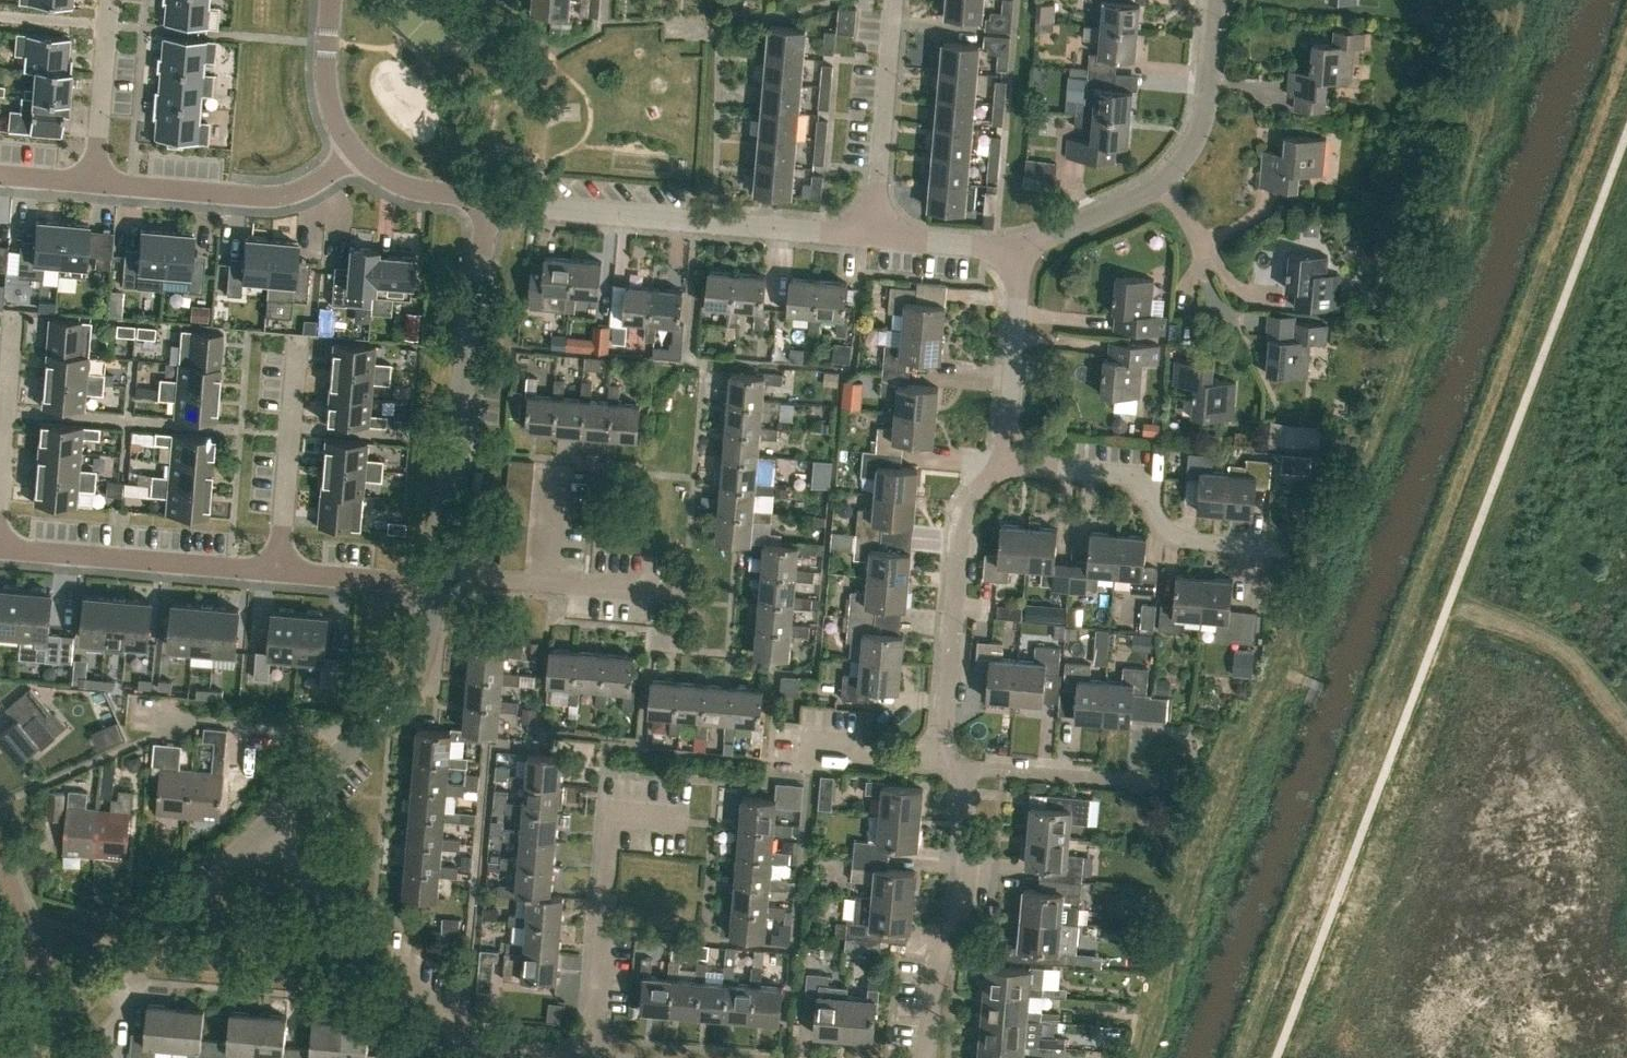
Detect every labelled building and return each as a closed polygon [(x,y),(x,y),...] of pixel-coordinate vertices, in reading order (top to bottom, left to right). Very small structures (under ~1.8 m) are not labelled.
[(161,3),(163,3),(163,2),(165,3),(166,3),(164,22),(164,24),(207,27),(216,27),(218,8),(209,7),(209,0),(162,0),(161,3)] [(533,10),(569,14),(570,0),(534,0),(533,10)] [(587,14),(599,15),(600,0),(588,0),(587,14)] [(982,19),(983,0),(947,0),(946,16),(982,19)] [(1010,29),(1013,0),(1002,0),(1001,11),(990,10),(989,16),(985,15),(984,27),(1010,29)] [(1084,27),(1138,31),(1141,3),(1122,1),(1122,0),(1087,0),(1087,1),(1094,2),(1104,2),(1102,28),(1084,26),(1084,27)] [(1038,19),(1057,21),(1059,3),(1039,2),(1038,19)] [(854,35),(857,9),(839,6),(837,33),(854,35)] [(768,55),(804,58),(806,30),(771,27),(768,55)] [(1136,58),(1138,31),(1084,27),(1083,38),(1101,40),(1100,54),(1089,53),(1088,70),(1116,72),(1117,57),(1136,58)] [(1312,43),(1311,59),(1310,59),(1309,66),(1311,66),(1310,71),(1290,69),(1288,93),(1296,94),(1295,109),(1323,111),(1325,97),(1326,79),(1350,81),(1353,45),(1363,46),(1364,31),(1325,27),(1324,43),(1312,42),(1312,43)] [(822,51),(827,51),(834,51),(836,29),(825,28),(822,51)] [(984,32),(983,44),(987,44),(987,50),(997,52),(996,67),(1007,67),(1010,35),(984,32)] [(71,38),(27,34),(27,35),(18,34),(17,54),(25,54),(24,70),(36,71),(71,74),(73,59),(69,59),(71,38)] [(160,71),(203,74),(204,60),(213,61),(215,41),(206,41),(206,40),(162,36),(162,38),(163,38),(161,57),(161,58),(158,57),(157,56),(156,71),(157,71),(157,70),(160,71)] [(941,72),(976,75),(979,47),(943,44),(941,72)] [(765,82),(801,86),(804,58),(768,55),(765,82)] [(831,85),(832,63),(822,62),(820,84),(831,85)] [(1076,102),(1075,113),(1130,117),(1133,90),(1114,88),(1116,72),(1088,70),(1087,77),(1086,88),(1087,88),(1086,102),(1076,102)] [(71,74),(36,71),(34,89),(26,88),(25,96),(69,100),(71,74)] [(212,75),(203,74),(160,71),(158,90),(158,91),(155,91),(155,90),(154,90),(153,104),(200,108),(202,94),(210,94),(212,75)] [(938,99),(974,102),(976,75),(941,72),(938,99)] [(1086,88),(1087,77),(1069,75),(1066,101),(1076,102),(1086,102),(1087,88),(1086,88)] [(1004,101),(1006,79),(995,78),(993,100),(1004,101)] [(763,110),(799,113),(801,86),(765,82),(763,110)] [(820,84),(818,106),(829,107),(831,85),(820,84)] [(69,100),(25,96),(22,96),(21,112),(12,111),(11,130),(62,136),(64,115),(68,115),(69,100)] [(936,126),(971,129),(974,102),(938,99),(936,126)] [(993,100),(991,122),(1002,123),(1004,101),(993,100)] [(200,108),(153,104),(152,118),(153,118),(153,117),(156,117),(156,118),(154,137),(154,139),(168,140),(167,145),(181,146),(181,141),(197,142),(197,141),(206,142),(208,123),(199,122),(200,108)] [(760,137),(796,140),(799,113),(763,110),(760,137)] [(1067,159),(1115,162),(1116,144),(1128,144),(1130,117),(1075,113),(1074,126),(1093,127),(1092,141),(1068,140),(1067,159)] [(815,139),(826,140),(828,119),(817,117),(815,139)] [(934,153),(969,156),(971,129),(936,126),(934,153)] [(988,155),(999,156),(1001,134),(990,133),(988,155)] [(1285,135),(1284,152),(1263,150),(1260,187),(1297,190),(1299,172),(1323,174),(1326,139),(1285,135)] [(758,165),(793,168),(796,140),(760,137),(758,165)] [(815,139),(813,161),(824,162),(826,140),(815,139)] [(931,180),(967,183),(969,156),(934,153),(931,180)] [(988,155),(987,177),(997,178),(999,156),(988,155)] [(1026,159),(1023,185),(1054,189),(1057,163),(1026,159)] [(755,193),(791,196),(793,168),(758,165),(755,193)] [(810,194),(820,196),(822,174),(812,173),(810,194)] [(929,208),(964,211),(967,183),(931,180),(929,208)] [(983,211),(994,212),(996,189),(985,189),(983,211)] [(20,246),(17,277),(42,279),(44,263),(59,264),(62,223),(36,220),(34,247),(20,246)] [(59,264),(58,274),(84,276),(86,252),(88,225),(62,223),(59,264)] [(124,255),(122,285),(136,287),(161,289),(163,273),(164,273),(167,231),(140,229),(138,256),(124,255)] [(193,234),(167,231),(164,273),(189,275),(187,291),(202,292),(204,262),(191,261),(193,234)] [(268,281),(271,240),(245,238),(243,265),(229,264),(226,294),(240,295),(242,279),(268,281)] [(295,269),(297,242),(271,240),(268,281),(266,298),(306,301),(309,270),(295,269)] [(347,288),(371,290),(376,254),(377,249),(349,247),(347,274),(333,272),(331,303),(345,304),(347,288)] [(1297,289),(1296,305),(1295,305),(1295,306),(1338,310),(1340,292),(1324,290),(1327,255),(1290,252),(1287,288),(1297,289)] [(376,254),(371,290),(371,295),(410,299),(413,257),(376,254)] [(95,256),(94,267),(109,268),(111,257),(95,256)] [(570,293),(573,259),(545,256),(544,269),(532,268),(529,307),(565,310),(566,292),(570,293)] [(598,295),(601,261),(573,259),(570,293),(566,292),(565,310),(575,311),(576,293),(598,295)] [(734,307),(737,273),(709,270),(706,304),(727,306),(726,324),(736,325),(737,307),(734,307)] [(761,309),(764,275),(737,273),(734,307),(737,307),(754,308),(753,326),(763,327),(764,310),(761,309)] [(1114,329),(1131,330),(1164,334),(1166,315),(1150,314),(1153,279),(1115,276),(1112,311),(1116,312),(1114,329)] [(818,332),(820,314),(817,314),(820,280),(792,277),(789,312),(792,312),(809,313),(808,331),(818,332)] [(835,334),(845,335),(847,316),(844,315),(847,282),(820,280),(817,314),(820,314),(821,314),(837,316),(835,334)] [(929,300),(951,301),(952,284),(929,284),(929,300)] [(614,285),(611,325),(614,325),(627,326),(628,320),(629,320),(646,321),(645,339),(655,340),(656,322),(652,322),(655,288),(627,285),(627,286),(614,285)] [(902,328),(942,331),(944,303),(915,301),(916,288),(889,285),(887,311),(903,312),(902,328)] [(673,340),(673,342),(682,342),(684,323),(681,322),(683,289),(655,288),(652,322),(656,322),(674,323),(673,340)] [(193,320),(207,321),(208,308),(194,306),(193,320)] [(407,312),(404,338),(418,339),(420,313),(407,312)] [(1327,324),(1294,322),(1295,316),(1270,313),(1268,337),(1270,337),(1267,373),(1307,376),(1309,342),(1325,343),(1327,324)] [(91,321),(49,318),(46,354),(88,357),(91,321)] [(316,320),(302,319),(300,332),(315,334),(316,320)] [(594,323),(592,350),(607,351),(610,325),(594,323)] [(115,335),(134,336),(135,325),(116,324),(115,335)] [(136,337),(154,338),(155,327),(137,325),(136,337)] [(614,325),(613,342),(625,343),(627,326),(614,325)] [(882,368),(908,370),(909,357),(940,360),(942,331),(902,328),(901,345),(884,343),(882,368)] [(220,369),(223,333),(181,329),(178,366),(220,369)] [(565,335),(552,334),(551,346),(564,347),(565,335)] [(1158,345),(1126,342),(1109,341),(1108,357),(1104,357),(1101,394),(1115,395),(1113,410),(1135,412),(1136,397),(1138,397),(1141,362),(1157,364),(1158,345)] [(375,345),(333,342),(330,370),(390,375),(391,363),(373,362),(374,350),(375,345)] [(654,345),(653,355),(671,357),(681,357),(682,342),(673,342),(672,347),(654,345)] [(88,357),(46,354),(44,380),(103,385),(104,373),(86,372),(87,360),(88,360),(88,357)] [(1173,383),(1195,385),(1192,415),(1232,418),(1235,382),(1211,380),(1213,363),(1175,359),(1173,383)] [(218,394),(220,369),(178,366),(178,368),(177,380),(159,378),(158,389),(218,394)] [(895,411),(935,415),(937,385),(908,383),(908,370),(882,368),(881,393),(896,395),(895,411)] [(390,375),(330,370),(328,396),(370,399),(371,394),(370,394),(371,383),(389,384),(390,375)] [(731,372),(729,401),(763,404),(763,399),(764,382),(782,383),(784,373),(764,371),(763,375),(731,372)] [(527,427),(554,430),(557,397),(553,397),(553,395),(536,394),(538,377),(528,376),(526,394),(530,395),(527,427)] [(554,430),(582,432),(585,399),(580,399),(580,398),(564,396),(565,379),(555,378),(554,395),(553,395),(553,397),(557,397),(554,430)] [(44,380),(41,406),(83,409),(84,404),(85,393),(102,394),(103,385),(44,380)] [(583,433),(609,435),(612,402),(608,402),(608,400),(591,399),(592,382),(583,381),(581,398),(580,398),(580,399),(585,399),(582,432),(583,433)] [(847,381),(846,407),(865,407),(866,381),(847,381)] [(609,435),(637,437),(640,403),(619,401),(620,384),(610,383),(608,400),(608,402),(612,402),(609,435)] [(173,417),(216,420),(218,394),(158,389),(157,399),(175,400),(174,412),(173,417)] [(328,396),(326,422),(385,427),(386,416),(369,414),(370,403),(370,399),(328,396)] [(729,401),(726,428),(760,431),(761,427),(760,427),(762,409),(780,411),(782,401),(763,399),(763,404),(729,401)] [(520,401),(509,400),(508,416),(518,417),(520,401)] [(888,453),(888,454),(902,455),(903,440),(933,443),(935,415),(895,411),(894,428),(877,427),(875,451),(875,452),(888,453)] [(393,412),(391,426),(407,428),(408,413),(393,412)] [(1243,443),(1260,446),(1265,421),(1248,418),(1243,443)] [(1267,439),(1304,444),(1307,422),(1270,418),(1267,439)] [(99,428),(40,422),(38,449),(80,452),(80,449),(81,437),(99,439),(99,428)] [(726,428),(723,456),(758,459),(758,455),(759,437),(778,439),(779,428),(761,427),(760,431),(726,428)] [(212,463),(214,437),(155,432),(154,443),(171,445),(170,456),(170,460),(212,463)] [(325,438),(322,464),(382,469),(383,460),(365,458),(366,447),(367,442),(325,438)] [(80,452),(38,449),(36,475),(95,480),(96,470),(78,469),(79,457),(80,452)] [(875,493),(916,496),(918,466),(887,463),(888,454),(888,453),(875,452),(875,451),(863,450),(861,476),(876,477),(875,493)] [(1197,509),(1225,511),(1230,472),(1214,470),(1215,456),(1190,454),(1188,480),(1200,482),(1197,509)] [(723,456),(721,483),(756,486),(756,482),(757,464),(775,466),(777,456),(758,455),(758,459),(723,456)] [(510,459),(509,471),(533,473),(534,461),(510,459)] [(1230,472),(1225,511),(1253,514),(1256,486),(1269,487),(1271,461),(1247,459),(1246,473),(1230,472)] [(210,489),(212,463),(170,460),(169,465),(170,465),(169,476),(151,475),(150,484),(210,489)] [(322,464),(320,490),(362,494),(363,491),(362,491),(363,479),(381,481),(382,469),(322,464)] [(532,485),(533,474),(509,471),(508,483),(532,485)] [(36,475),(33,502),(75,506),(76,501),(77,490),(94,491),(95,480),(36,475)] [(107,481),(106,495),(122,496),(123,483),(107,481)] [(721,483),(718,511),(753,513),(753,509),(755,492),(773,494),(774,483),(756,482),(756,486),(721,483)] [(531,497),(532,485),(508,483),(507,495),(531,497)] [(165,513),(207,517),(210,489),(150,484),(149,495),(167,497),(166,508),(165,513)] [(362,494),(320,490),(317,526),(359,530),(362,494)] [(856,533),(881,535),(882,521),(914,524),(916,496),(875,493),(874,510),(858,508),(856,533)] [(531,497),(507,495),(506,507),(530,509),(531,497)] [(529,521),(530,509),(506,507),(504,519),(529,521)] [(716,538),(750,541),(752,519),(770,520),(772,510),(753,509),(753,513),(718,511),(716,538)] [(504,519),(504,530),(528,533),(529,521),(504,519)] [(387,532),(405,534),(406,522),(387,521),(387,532)] [(1010,564),(1026,566),(1029,525),(1001,523),(998,553),(986,552),(983,578),(1008,580),(1010,564)] [(1041,583),(1066,585),(1069,560),(1055,558),(1058,527),(1029,525),(1026,566),(1042,567),(1041,583)] [(527,544),(528,533),(504,530),(502,542),(527,544)] [(1098,572),(1114,573),(1118,533),(1089,531),(1087,561),(1075,560),(1073,586),(1097,588),(1098,572)] [(869,576),(908,579),(910,549),(881,547),(881,535),(856,533),(854,559),(870,560),(869,576)] [(1130,590),(1154,592),(1157,567),(1144,566),(1146,536),(1118,533),(1114,573),(1131,575),(1130,590)] [(527,544),(502,542),(501,554),(526,556),(527,544)] [(764,542),(762,571),(797,573),(797,569),(798,552),(816,553),(817,543),(798,542),(798,545),(764,542)] [(500,566),(525,568),(526,556),(501,554),(500,566)] [(762,571),(760,598),(794,601),(795,596),(796,579),(814,580),(815,570),(797,569),(797,573),(762,571)] [(1201,616),(1204,576),(1178,574),(1175,604),(1162,603),(1159,629),(1185,631),(1186,615),(1201,616)] [(849,616),(875,618),(876,604),(906,606),(908,579),(869,576),(867,593),(851,591),(849,616)] [(1245,642),(1254,643),(1257,612),(1231,610),(1234,579),(1204,576),(1201,616),(1218,618),(1216,635),(1245,637),(1245,642)] [(25,590),(18,589),(18,586),(5,585),(4,588),(0,588),(0,632),(22,634),(25,590)] [(32,591),(25,590),(22,634),(37,635),(36,646),(47,647),(46,660),(60,661),(62,634),(49,633),(52,592),(46,592),(46,588),(33,587),(32,591)] [(83,639),(105,641),(109,597),(87,595),(83,639)] [(760,598),(758,626),(792,628),(792,623),(794,606),(812,608),(812,598),(795,596),(794,601),(760,598)] [(130,599),(109,597),(105,641),(127,642),(130,599)] [(149,644),(152,601),(130,599),(127,642),(149,644)] [(1155,602),(1142,601),(1140,626),(1153,627),(1155,602)] [(196,604),(174,603),(170,646),(192,648),(196,604)] [(217,606),(196,604),(192,648),(214,650),(217,606)] [(236,652),(239,608),(217,606),(214,650),(236,652)] [(1051,620),(1066,621),(1067,608),(1052,607),(1051,620)] [(271,655),(297,657),(301,613),(294,613),(294,609),(280,608),(280,612),(274,611),(270,652),(257,651),(255,678),(269,679),(271,655)] [(322,683),(336,684),(338,658),(325,657),(328,615),(322,615),(322,612),(308,610),(308,614),(301,613),(297,657),(324,659),(322,683)] [(1070,623),(1080,624),(1081,612),(1071,611),(1070,623)] [(861,658),(901,661),(903,632),(874,629),(875,618),(849,616),(847,641),(862,642),(861,658)] [(1054,635),(1065,636),(1066,623),(1055,622),(1054,635)] [(755,654),(789,656),(791,634),(809,636),(810,625),(792,623),(792,628),(758,626),(755,654)] [(1068,627),(1068,636),(1079,636),(1079,626),(1068,627)] [(1096,629),(1094,642),(1108,644),(1109,630),(1096,629)] [(1134,634),(1134,650),(1153,650),(1153,634),(1134,634)] [(988,697),(1015,699),(1018,659),(1001,657),(1002,641),(978,639),(976,666),(990,667),(988,697)] [(472,645),(470,674),(504,677),(504,672),(506,655),(524,656),(525,646),(506,644),(505,648),(472,645)] [(1015,699),(1043,701),(1046,671),(1058,673),(1060,646),(1035,644),(1034,660),(1018,659),(1015,699)] [(576,686),(579,651),(551,649),(548,683),(570,685),(569,702),(579,703),(580,686),(576,686)] [(606,706),(607,689),(603,688),(606,653),(579,651),(576,686),(580,686),(598,687),(597,704),(606,706)] [(1249,675),(1252,675),(1254,654),(1236,652),(1234,674),(1249,675)] [(624,707),(634,708),(636,689),(632,689),(634,656),(606,653),(603,688),(607,689),(608,687),(626,690),(624,707)] [(842,698),(868,700),(869,686),(899,688),(901,661),(861,658),(860,674),(844,673),(842,698)] [(1073,717),(1102,720),(1106,680),(1090,678),(1092,662),(1067,660),(1065,686),(1076,687),(1073,717)] [(1102,720),(1130,722),(1132,692),(1146,693),(1148,667),(1124,665),(1123,681),(1106,680),(1102,720)] [(470,674),(467,700),(501,703),(502,699),(503,682),(521,684),(522,674),(504,672),(504,677),(470,674)] [(88,685),(101,686),(102,678),(89,677),(88,685)] [(785,696),(802,696),(802,677),(785,677),(785,696)] [(102,678),(101,686),(114,688),(115,679),(102,678)] [(153,679),(140,678),(139,686),(152,687),(153,679)] [(1159,678),(1158,694),(1173,695),(1173,678),(1159,678)] [(173,680),(159,679),(159,688),(172,689),(173,680)] [(680,690),(680,681),(653,679),(650,713),(672,715),(670,731),(680,733),(681,717),(677,717),(680,690)] [(705,719),(708,684),(680,681),(680,690),(677,717),(681,717),(682,715),(699,718),(697,734),(707,735),(709,719),(705,719)] [(735,738),(737,722),(732,721),(735,686),(708,684),(705,719),(709,719),(709,718),(727,720),(725,737),(735,738)] [(753,739),(762,741),(764,722),(760,721),(763,689),(735,686),(732,721),(737,722),(737,721),(754,722),(753,739)] [(53,714),(31,688),(6,709),(16,720),(0,734),(0,740),(18,761),(39,743),(42,748),(57,736),(44,721),(53,714)] [(197,688),(197,697),(210,698),(210,689),(197,688)] [(210,689),(210,698),(223,699),(223,690),(210,689)] [(467,700),(465,729),(471,729),(484,730),(499,732),(501,709),(519,711),(520,701),(502,699),(501,703),(467,700)] [(523,710),(525,724),(543,721),(540,707),(523,710)] [(115,722),(92,732),(98,748),(122,738),(115,722)] [(188,817),(220,819),(228,729),(204,727),(203,741),(214,742),(211,771),(192,769),(188,817)] [(419,728),(416,756),(450,759),(450,755),(452,738),(470,739),(471,729),(465,729),(452,727),(452,731),(419,728)] [(483,740),(484,730),(471,729),(470,739),(483,740)] [(156,814),(188,817),(192,769),(179,768),(181,745),(154,742),(151,766),(160,767),(156,814)] [(526,782),(560,785),(563,757),(529,754),(527,776),(509,774),(508,779),(508,784),(526,786),(526,782)] [(416,756),(414,783),(448,787),(448,782),(450,765),(467,767),(468,757),(450,755),(450,759),(416,756)] [(508,779),(509,774),(509,766),(496,765),(495,778),(508,779)] [(821,774),(819,807),(832,808),(835,776),(821,774)] [(882,793),(880,813),(920,816),(922,787),(883,784),(883,780),(866,778),(864,792),(882,793)] [(414,783),(411,811),(445,814),(446,810),(447,792),(465,794),(466,784),(448,782),(448,787),(414,783)] [(524,809),(558,812),(560,785),(526,782),(526,786),(524,803),(507,802),(508,790),(495,789),(494,806),(506,807),(505,812),(523,813),(524,809)] [(743,796),(741,824),(775,827),(775,823),(777,805),(802,807),(804,785),(777,782),(776,799),(743,796)] [(45,816),(63,818),(65,791),(47,789),(45,816)] [(94,856),(126,859),(132,791),(118,789),(118,799),(111,798),(110,809),(99,808),(94,856)] [(63,853),(94,856),(99,808),(87,807),(88,791),(69,790),(63,853)] [(1028,834),(1069,838),(1071,821),(1088,823),(1090,797),(1082,796),(1047,793),(1046,806),(1031,805),(1028,834)] [(1100,823),(1101,799),(1092,798),(1091,823),(1100,823)] [(521,837),(555,840),(558,812),(524,809),(523,813),(522,831),(504,829),(503,839),(521,841),(521,837)] [(411,811),(408,838),(443,841),(443,837),(445,820),(463,821),(476,823),(477,813),(463,811),(446,810),(445,814),(411,811)] [(854,852),(888,856),(890,842),(918,844),(920,816),(880,813),(878,841),(855,839),(854,852)] [(741,824),(738,851),(772,854),(773,850),(774,833),(792,834),(793,824),(775,823),(775,827),(741,824)] [(1041,864),(1040,877),(1084,881),(1086,855),(1067,853),(1069,838),(1028,834),(1026,863),(1041,864)] [(408,838),(406,866),(440,869),(440,865),(442,847),(460,849),(461,839),(443,837),(443,841),(408,838)] [(519,863),(553,867),(555,840),(521,837),(521,841),(519,858),(501,857),(500,867),(518,868),(519,863)] [(738,851),(736,879),(770,882),(770,877),(772,860),(790,862),(791,852),(773,850),(772,854),(738,851)] [(852,879),(874,881),(873,896),(913,900),(915,871),(888,868),(888,856),(854,852),(852,879)] [(460,871),(471,872),(472,858),(461,857),(460,871)] [(529,893),(550,895),(553,867),(519,863),(518,868),(517,886),(499,884),(498,894),(517,896),(517,892),(529,893)] [(403,894),(438,897),(440,875),(457,876),(458,866),(440,865),(440,869),(406,866),(403,894)] [(736,879),(733,906),(768,909),(768,905),(769,888),(787,889),(788,879),(770,877),(770,882),(736,879)] [(1024,889),(1021,917),(1081,922),(1081,921),(1080,921),(1084,881),(1040,877),(1038,890),(1024,889)] [(508,924),(526,926),(527,921),(561,924),(563,896),(550,895),(529,893),(527,915),(509,914),(508,924)] [(848,923),(847,935),(881,938),(882,926),(911,928),(913,900),(873,896),(855,895),(853,920),(848,919),(848,923)] [(731,934),(765,937),(767,915),(785,917),(786,907),(768,905),(768,909),(733,906),(731,934)] [(484,907),(484,917),(499,918),(499,907),(484,907)] [(1078,951),(1081,922),(1021,917),(1018,946),(1033,947),(1032,960),(1069,963),(1070,951),(1078,951)] [(441,919),(441,936),(458,936),(459,920),(441,919)] [(507,941),(506,951),(524,953),(524,949),(558,952),(561,924),(527,921),(526,926),(525,943),(507,941)] [(881,938),(847,935),(845,948),(880,951),(881,938)] [(700,943),(700,959),(710,959),(710,944),(700,943)] [(478,967),(479,967),(491,968),(492,960),(497,960),(498,950),(480,949),(478,967)] [(524,953),(506,951),(505,951),(504,964),(510,964),(510,968),(504,968),(503,978),(522,980),(523,977),(556,980),(558,952),(524,949),(524,953)] [(1086,950),(1084,965),(1103,966),(1104,952),(1086,950)] [(753,955),(752,966),(762,967),(763,956),(753,955)] [(642,1009),(670,1012),(673,977),(668,977),(651,976),(653,958),(642,957),(641,976),(644,976),(642,1009)] [(673,977),(670,1012),(697,1014),(700,980),(696,979),(678,978),(680,960),(670,959),(668,977),(673,977)] [(697,1014),(725,1016),(727,982),(723,982),(706,980),(707,962),(697,961),(696,979),(700,980),(697,1014)] [(727,982),(725,1016),(752,1018),(755,984),(751,984),(738,983),(738,978),(734,978),(735,965),(725,964),(723,982),(727,982)] [(987,964),(984,989),(1029,993),(1042,994),(1043,985),(1029,984),(1031,967),(987,964)] [(752,1018),(780,1021),(783,987),(761,985),(762,967),(752,966),(751,984),(755,984),(752,1018)] [(816,1033),(844,1036),(848,994),(826,992),(828,974),(808,972),(805,1016),(818,1017),(816,1033)] [(844,1036),(873,1038),(876,1004),(879,1004),(881,978),(870,977),(868,996),(848,994),(844,1036)] [(984,989),(982,1014),(1026,1017),(1026,1018),(1040,1020),(1041,1010),(1027,1009),(1029,993),(984,989)] [(172,1046),(176,1006),(148,1004),(145,1033),(132,1032),(130,1057),(156,1057),(157,1045),(172,1046)] [(214,1039),(202,1038),(204,1008),(176,1006),(172,1046),(190,1048),(189,1057),(213,1057),(214,1039)] [(255,1054),(259,1013),(230,1011),(228,1040),(214,1039),(213,1057),(240,1057),(240,1052),(255,1054)] [(297,1046),(285,1045),(287,1016),(259,1013),(255,1054),(273,1055),(273,1057),(296,1057),(297,1046)] [(1039,1035),(1040,1020),(1026,1018),(1026,1017),(982,1014),(980,1039),(1025,1043),(1038,1044),(1039,1035)] [(342,1020),(314,1018),(311,1048),(297,1046),(296,1057),(339,1057),(342,1020)] [(339,1057),(367,1057),(370,1022),(342,1020),(339,1057)] [(1025,1043),(980,1039),(978,1057),(1023,1057),(1025,1043)]
